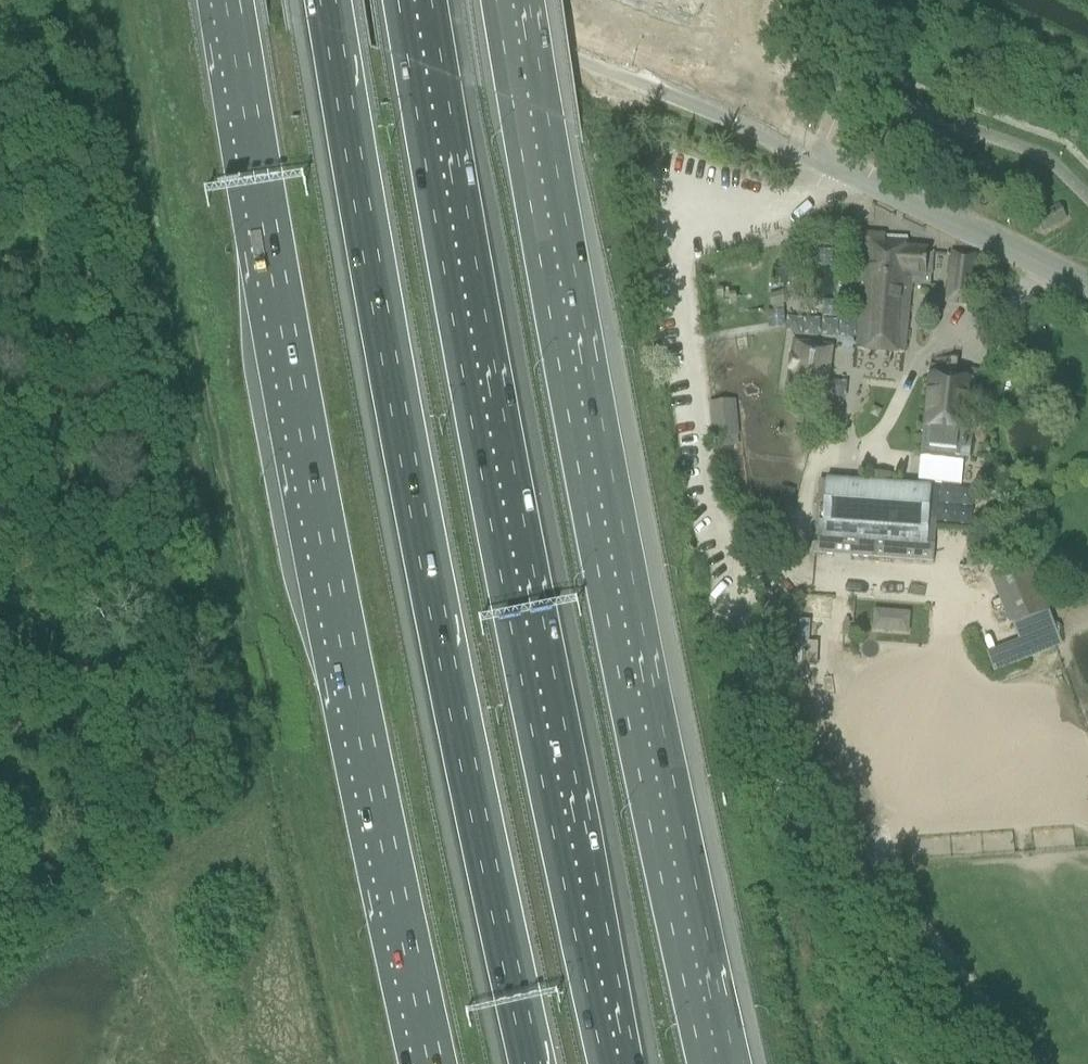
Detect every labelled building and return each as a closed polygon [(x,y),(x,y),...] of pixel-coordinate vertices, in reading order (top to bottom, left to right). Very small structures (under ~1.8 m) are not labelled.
[(1033,218),(1041,232),(1064,219),(1057,206),(1033,218)] [(856,351),(877,353),(903,356),(910,285),(924,286),(926,252),(882,249),(883,238),(862,237),(856,351)] [(973,257),(959,255),(953,254),(948,302),(968,304),(973,257)] [(785,387),(824,393),(831,345),(792,339),(785,387)] [(920,460),(918,482),(960,486),(962,464),(964,464),(964,463),(963,462),(965,434),(966,434),(967,432),(965,432),(970,383),(972,383),(972,382),(925,378),(925,379),(927,379),(923,429),(921,428),(920,430),(923,430),(920,459),(918,459),(918,460),(920,460)] [(733,401),(706,404),(709,436),(710,439),(711,448),(737,446),(737,436),(733,401)] [(814,540),(813,555),(816,555),(852,557),(932,563),(933,546),(931,546),(926,546),(930,490),(818,482),(814,540)] [(967,557),(966,569),(977,569),(978,558),(967,557)] [(1025,559),(993,572),(1027,659),(1059,646),(1025,559)] [(910,633),(911,610),(875,609),(874,632),(910,633)]
